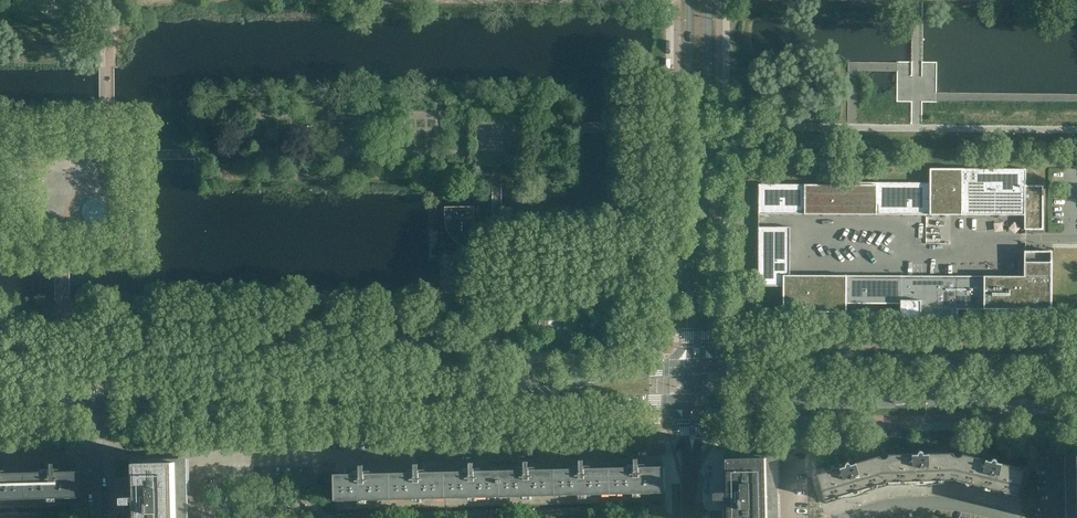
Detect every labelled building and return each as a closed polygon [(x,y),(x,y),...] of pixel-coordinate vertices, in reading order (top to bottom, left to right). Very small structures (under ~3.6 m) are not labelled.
[(759,184),(759,214),(1025,215),(1025,230),(1043,230),(1043,186),(1026,186),(1026,169),(930,169),(929,183),(858,183),(858,185),(759,184)] [(477,231),(474,226),(474,207),(444,208),(444,210),(446,226),(447,228),(448,230),(448,232),(449,234),(451,236),(452,238),(454,239),(455,240),(456,242),(459,243),(461,244),(462,245),(464,246),(466,247),(469,247),(471,248),(474,248),(474,234),(477,231)] [(1052,262),(1024,262),(1024,276),(790,276),(790,227),(759,227),(758,256),(762,256),(762,279),(783,279),(783,312),(847,313),(847,304),(901,304),(901,320),(958,320),(958,309),(1052,310),(1052,262)] [(545,337),(545,319),(535,319),(536,337),(545,337)] [(577,337),(576,319),(567,319),(567,337),(577,337)] [(1018,499),(1025,470),(998,463),(998,462),(997,462),(997,461),(996,460),(996,459),(995,459),(994,459),(993,459),(992,460),(991,460),(991,461),(990,460),(990,461),(958,454),(925,454),(924,454),(924,453),(923,452),(923,451),(922,451),(921,451),(920,451),(919,452),(918,452),(918,453),(918,454),(917,454),(917,455),(887,455),(888,482),(911,482),(911,485),(919,485),(919,481),(924,481),(924,485),(932,484),(932,481),(955,481),(977,486),(976,489),(984,491),(985,487),(990,489),(989,492),(997,494),(998,491),(1015,495),(1015,498),(1018,499)] [(1065,453),(1066,517),(1076,517),(1076,453),(1065,453)] [(777,454),(723,456),(723,492),(715,493),(715,500),(724,499),(724,517),(778,517),(777,454)] [(888,482),(887,455),(884,455),(852,465),(852,464),(851,464),(850,463),(849,462),(848,462),(847,462),(846,463),(846,464),(845,464),(845,465),(845,466),(844,466),(845,467),(817,475),(826,504),(829,503),(828,500),(846,495),(847,498),(854,496),(853,492),(858,490),(860,494),(867,492),(866,489),(888,482)] [(187,459),(132,460),(133,497),(125,497),(125,504),(134,504),(134,517),(188,517),(187,459)] [(665,502),(665,466),(640,467),(640,464),(639,464),(639,459),(635,459),(635,464),(633,464),(633,467),(609,468),(610,503),(665,502)] [(610,503),(609,468),(585,468),(585,466),(584,466),(584,460),(580,460),(580,466),(579,466),(579,468),(555,469),(555,504),(610,503)] [(555,504),(555,469),(530,470),(530,467),(529,467),(529,461),(525,461),(525,467),(524,467),(524,470),(500,470),(501,506),(555,504)] [(75,506),(74,471),(50,472),(50,469),(48,469),(48,463),(44,463),(44,469),(43,469),(43,472),(19,472),(20,508),(75,506)] [(501,506),(500,470),(476,471),(476,468),(474,468),(474,463),(470,463),(470,468),(469,468),(469,471),(445,472),(446,507),(501,506)] [(446,507),(445,472),(421,472),(421,470),(419,470),(419,464),(415,464),(415,470),(414,470),(414,472),(390,473),(391,508),(446,507)] [(391,508),(390,473),(366,474),(366,471),(365,471),(365,465),(361,465),(361,471),(359,471),(359,474),(335,474),(336,510),(391,508)] [(19,472),(0,473),(0,508),(20,508),(19,472)]
